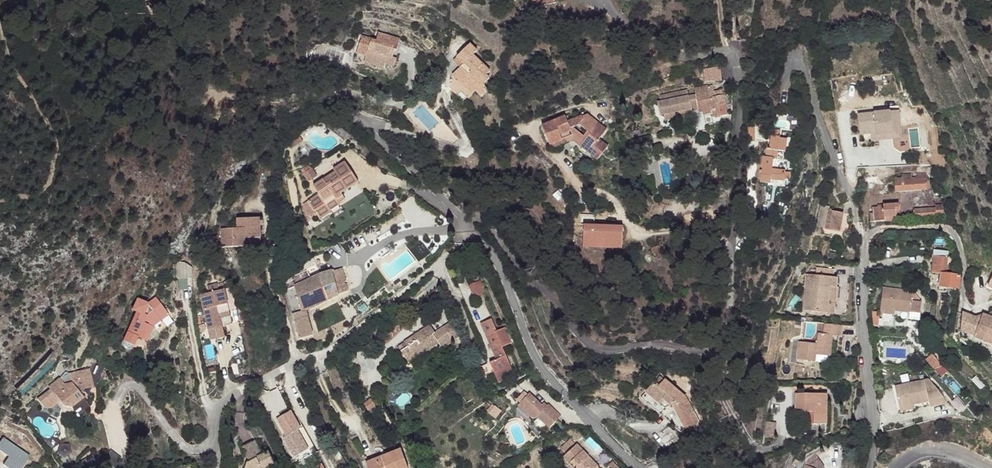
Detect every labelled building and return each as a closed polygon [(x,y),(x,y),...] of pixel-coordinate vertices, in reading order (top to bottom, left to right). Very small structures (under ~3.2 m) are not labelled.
[(376,40),(361,35),(356,53),(367,56),(365,63),(394,68),(398,49),(400,39),(378,32),(376,40)] [(472,38),(464,47),(473,55),(475,53),(480,45),(472,38)] [(464,47),(460,52),(469,60),(473,55),(464,47)] [(469,60),(456,77),(477,94),(482,89),(488,93),(495,85),(489,81),(495,74),(491,72),(494,68),(475,53),(473,55),(469,60)] [(667,93),(664,93),(665,105),(668,105),(670,110),(677,109),(677,112),(691,111),(691,107),(698,107),(697,102),(697,98),(704,97),(705,101),(705,108),(708,107),(709,110),(717,110),(717,106),(720,106),(721,114),(733,112),(730,88),(720,89),(719,80),(702,82),(703,87),(696,88),(695,82),(666,87),(667,93)] [(907,110),(866,112),(867,132),(878,132),(878,139),(908,138),(907,110)] [(571,118),(547,126),(552,145),(576,137),(575,132),(579,131),(586,128),(595,136),(591,142),(584,149),(602,163),(613,151),(605,144),(613,134),(593,118),(573,124),(571,118)] [(576,137),(552,145),(554,149),(576,142),(584,149),(595,136),(586,128),(579,131),(575,132),(576,137)] [(786,130),(778,129),(775,148),(785,149),(791,149),(792,138),(785,137),(786,130)] [(301,135),(287,144),(292,150),(305,141),(301,135)] [(775,148),(772,147),(772,155),(780,156),(783,157),(785,149),(775,148)] [(772,155),(769,155),(768,164),(779,166),(780,156),(772,155)] [(779,166),(768,164),(766,178),(776,179),(776,176),(789,178),(791,168),(779,166)] [(313,168),(305,172),(311,182),(319,177),(313,168)] [(325,199),(313,206),(321,221),(324,226),(336,219),(335,217),(346,211),(343,207),(351,203),(349,200),(365,191),(353,168),(342,175),(344,179),(320,191),(325,199)] [(908,179),(900,180),(901,189),(933,187),(931,177),(922,177),(917,178),(908,179)] [(941,201),(941,205),(943,214),(951,213),(949,200),(941,201)] [(351,203),(343,207),(346,211),(354,207),(351,203)] [(941,205),(919,206),(920,216),(943,214),(941,205)] [(313,206),(308,208),(317,223),(321,221),(313,206)] [(822,206),(814,207),(815,221),(820,221),(821,227),(833,226),(832,207),(822,208),(822,206)] [(895,209),(878,210),(879,219),(900,217),(900,209),(895,209)] [(217,242),(201,245),(205,263),(227,259),(225,250),(242,247),(238,227),(214,232),(217,242)] [(658,247),(661,252),(664,252),(665,254),(667,252),(666,250),(667,248),(665,244),(658,247)] [(242,247),(225,250),(227,259),(228,261),(245,258),(242,247)] [(933,257),(932,271),(940,272),(952,272),(952,264),(946,264),(946,258),(933,257)] [(820,261),(820,268),(837,270),(837,262),(820,261)] [(190,270),(179,263),(181,282),(191,281),(190,270)] [(306,270),(287,279),(291,289),(308,280),(323,273),(318,264),(306,270)] [(323,273),(308,280),(319,302),(323,303),(341,294),(336,285),(345,280),(337,266),(323,273)] [(820,268),(812,269),(810,307),(840,309),(842,270),(837,270),(820,268)] [(952,272),(940,272),(940,276),(943,277),(943,286),(963,287),(964,273),(952,272)] [(308,280),(291,289),(302,312),(323,303),(319,302),(308,280)] [(485,286),(474,290),(479,302),(490,298),(485,286)] [(291,289),(283,292),(288,312),(288,315),(290,319),(302,312),(291,289)] [(917,294),(886,291),(885,311),(897,312),(915,313),(917,294)] [(225,293),(201,298),(209,332),(233,327),(225,293)] [(926,304),(917,294),(915,313),(914,320),(924,322),(926,304)] [(134,310),(118,338),(126,343),(132,336),(136,338),(145,325),(154,321),(150,314),(143,303),(135,298),(130,308),(134,310)] [(154,298),(143,303),(150,314),(160,310),(154,298)] [(160,310),(150,314),(154,321),(162,316),(160,310)] [(962,311),(958,326),(973,331),(977,315),(962,311)] [(302,312),(290,319),(301,342),(314,335),(302,312)] [(987,314),(978,335),(987,339),(991,341),(991,315),(987,314)] [(823,344),(806,343),(805,362),(824,363),(825,355),(838,356),(839,334),(843,335),(844,325),(831,323),(831,333),(824,333),(823,344)] [(145,325),(136,338),(141,341),(150,328),(145,325)] [(493,325),(485,329),(498,357),(490,360),(495,370),(512,362),(503,344),(512,339),(505,325),(495,329),(493,325)] [(405,349),(398,352),(402,361),(414,356),(415,360),(436,350),(433,341),(435,339),(431,331),(403,343),(405,349)] [(435,339),(433,341),(436,350),(438,356),(451,351),(444,336),(435,339)] [(883,344),(882,358),(906,358),(906,344),(883,344)] [(933,354),(926,359),(939,378),(946,372),(933,354)] [(825,355),(824,363),(836,365),(838,356),(825,355)] [(414,356),(402,361),(404,364),(415,360),(414,356)] [(487,362),(479,365),(488,384),(495,380),(487,362)] [(512,362),(495,370),(499,378),(515,371),(512,362)] [(60,376),(37,398),(40,402),(47,404),(57,398),(61,403),(70,405),(84,396),(82,393),(85,391),(84,387),(93,386),(91,376),(86,368),(69,373),(71,383),(65,384),(60,376)] [(48,385),(35,394),(37,398),(60,376),(58,375),(46,383),(48,385)] [(933,378),(923,380),(927,400),(946,397),(933,383),(933,378)] [(657,380),(652,386),(655,389),(661,383),(657,380)] [(923,380),(895,386),(899,407),(912,404),(927,400),(923,380)] [(652,386),(637,401),(655,418),(661,412),(680,400),(661,383),(655,389),(652,386)] [(830,390),(799,388),(799,407),(808,408),(815,408),(816,420),(829,420),(830,390)] [(536,416),(537,414),(549,427),(560,415),(548,403),(545,406),(530,391),(519,403),(531,415),(532,416),(534,416),(535,416),(536,416)] [(372,398),(366,402),(371,409),(377,404),(372,398)] [(681,403),(669,409),(681,431),(693,425),(681,403)] [(815,408),(808,408),(808,420),(816,420),(815,408)] [(294,410),(275,419),(294,459),(313,450),(294,410)] [(765,422),(763,437),(774,438),(775,423),(765,422)] [(4,437),(0,442),(0,450),(9,456),(4,465),(8,467),(22,467),(30,455),(4,437)] [(556,450),(562,456),(571,447),(565,441),(556,450)] [(107,451),(92,442),(85,454),(100,463),(107,451)] [(558,461),(566,467),(591,467),(592,467),(571,447),(562,456),(558,461)] [(245,467),(262,467),(274,463),(268,450),(247,461),(245,467)] [(366,465),(368,467),(409,467),(403,452),(387,458),(366,465)] [(386,454),(365,462),(366,465),(387,458),(386,454)] [(811,467),(825,467),(820,460),(813,463),(811,467)]
